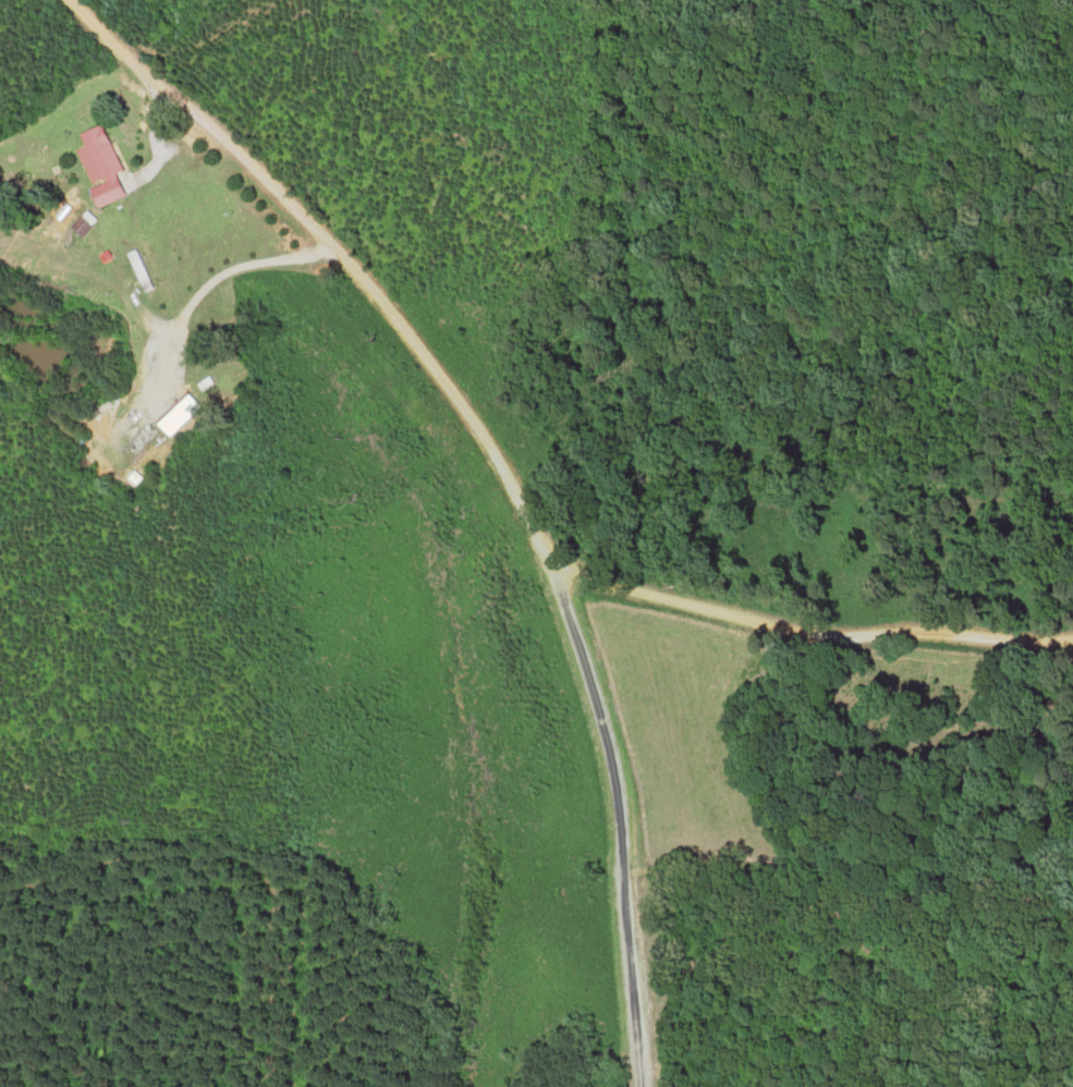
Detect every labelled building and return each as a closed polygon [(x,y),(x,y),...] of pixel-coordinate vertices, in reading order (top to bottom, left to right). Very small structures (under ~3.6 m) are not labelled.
[(105,165),(111,180),(134,172),(118,125),(94,133),(105,165)] [(204,394),(171,419),(183,435),(216,410),(204,394)]
